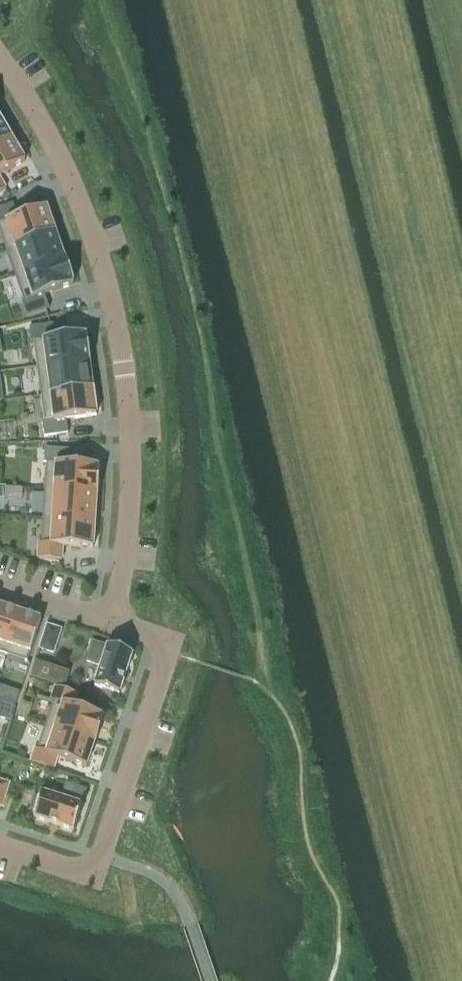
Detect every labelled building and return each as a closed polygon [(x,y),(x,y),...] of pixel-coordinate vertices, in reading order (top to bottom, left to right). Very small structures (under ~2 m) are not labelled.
[(11,138),(0,119),(0,144),(11,138)] [(0,144),(0,175),(3,173),(24,161),(11,138),(0,144)] [(0,209),(0,231),(7,250),(56,233),(47,208),(17,218),(12,204),(0,209)] [(56,233),(7,250),(16,275),(64,259),(56,233)] [(64,259),(16,275),(25,301),(22,302),(27,316),(49,308),(44,294),(73,284),(64,259)] [(52,324),(29,327),(31,341),(34,341),(38,368),(89,361),(86,334),(54,339),(52,324)] [(89,361),(38,368),(41,395),(93,388),(89,361)] [(93,388),(41,395),(45,421),(42,422),(44,437),(68,434),(66,419),(97,415),(93,388)] [(44,449),(43,463),(46,463),(44,490),(97,493),(99,467),(67,465),(68,450),(44,449)] [(44,490),(43,516),(96,520),(97,493),(44,490)] [(37,544),(36,558),(62,560),(63,545),(94,547),(96,520),(43,516),(41,544),(37,544)] [(0,614),(0,653),(8,655),(22,613),(2,607),(0,614)] [(22,613),(8,655),(27,662),(41,620),(22,613)] [(47,624),(39,649),(54,654),(62,630),(47,624)] [(92,644),(86,661),(100,666),(94,686),(119,694),(120,694),(133,655),(106,646),(105,648),(92,644)] [(56,701),(47,726),(94,741),(95,742),(103,716),(75,707),(79,695),(55,687),(51,700),(56,701)] [(18,700),(6,696),(4,704),(16,708),(18,700)] [(10,720),(14,707),(0,703),(0,717),(10,720)] [(34,748),(30,762),(54,770),(57,759),(86,768),(94,741),(47,726),(39,750),(34,748)] [(2,808),(6,793),(11,795),(14,786),(14,785),(0,781),(0,807),(2,808)] [(43,794),(34,820),(72,832),(80,806),(85,791),(65,784),(60,799),(43,794)]
